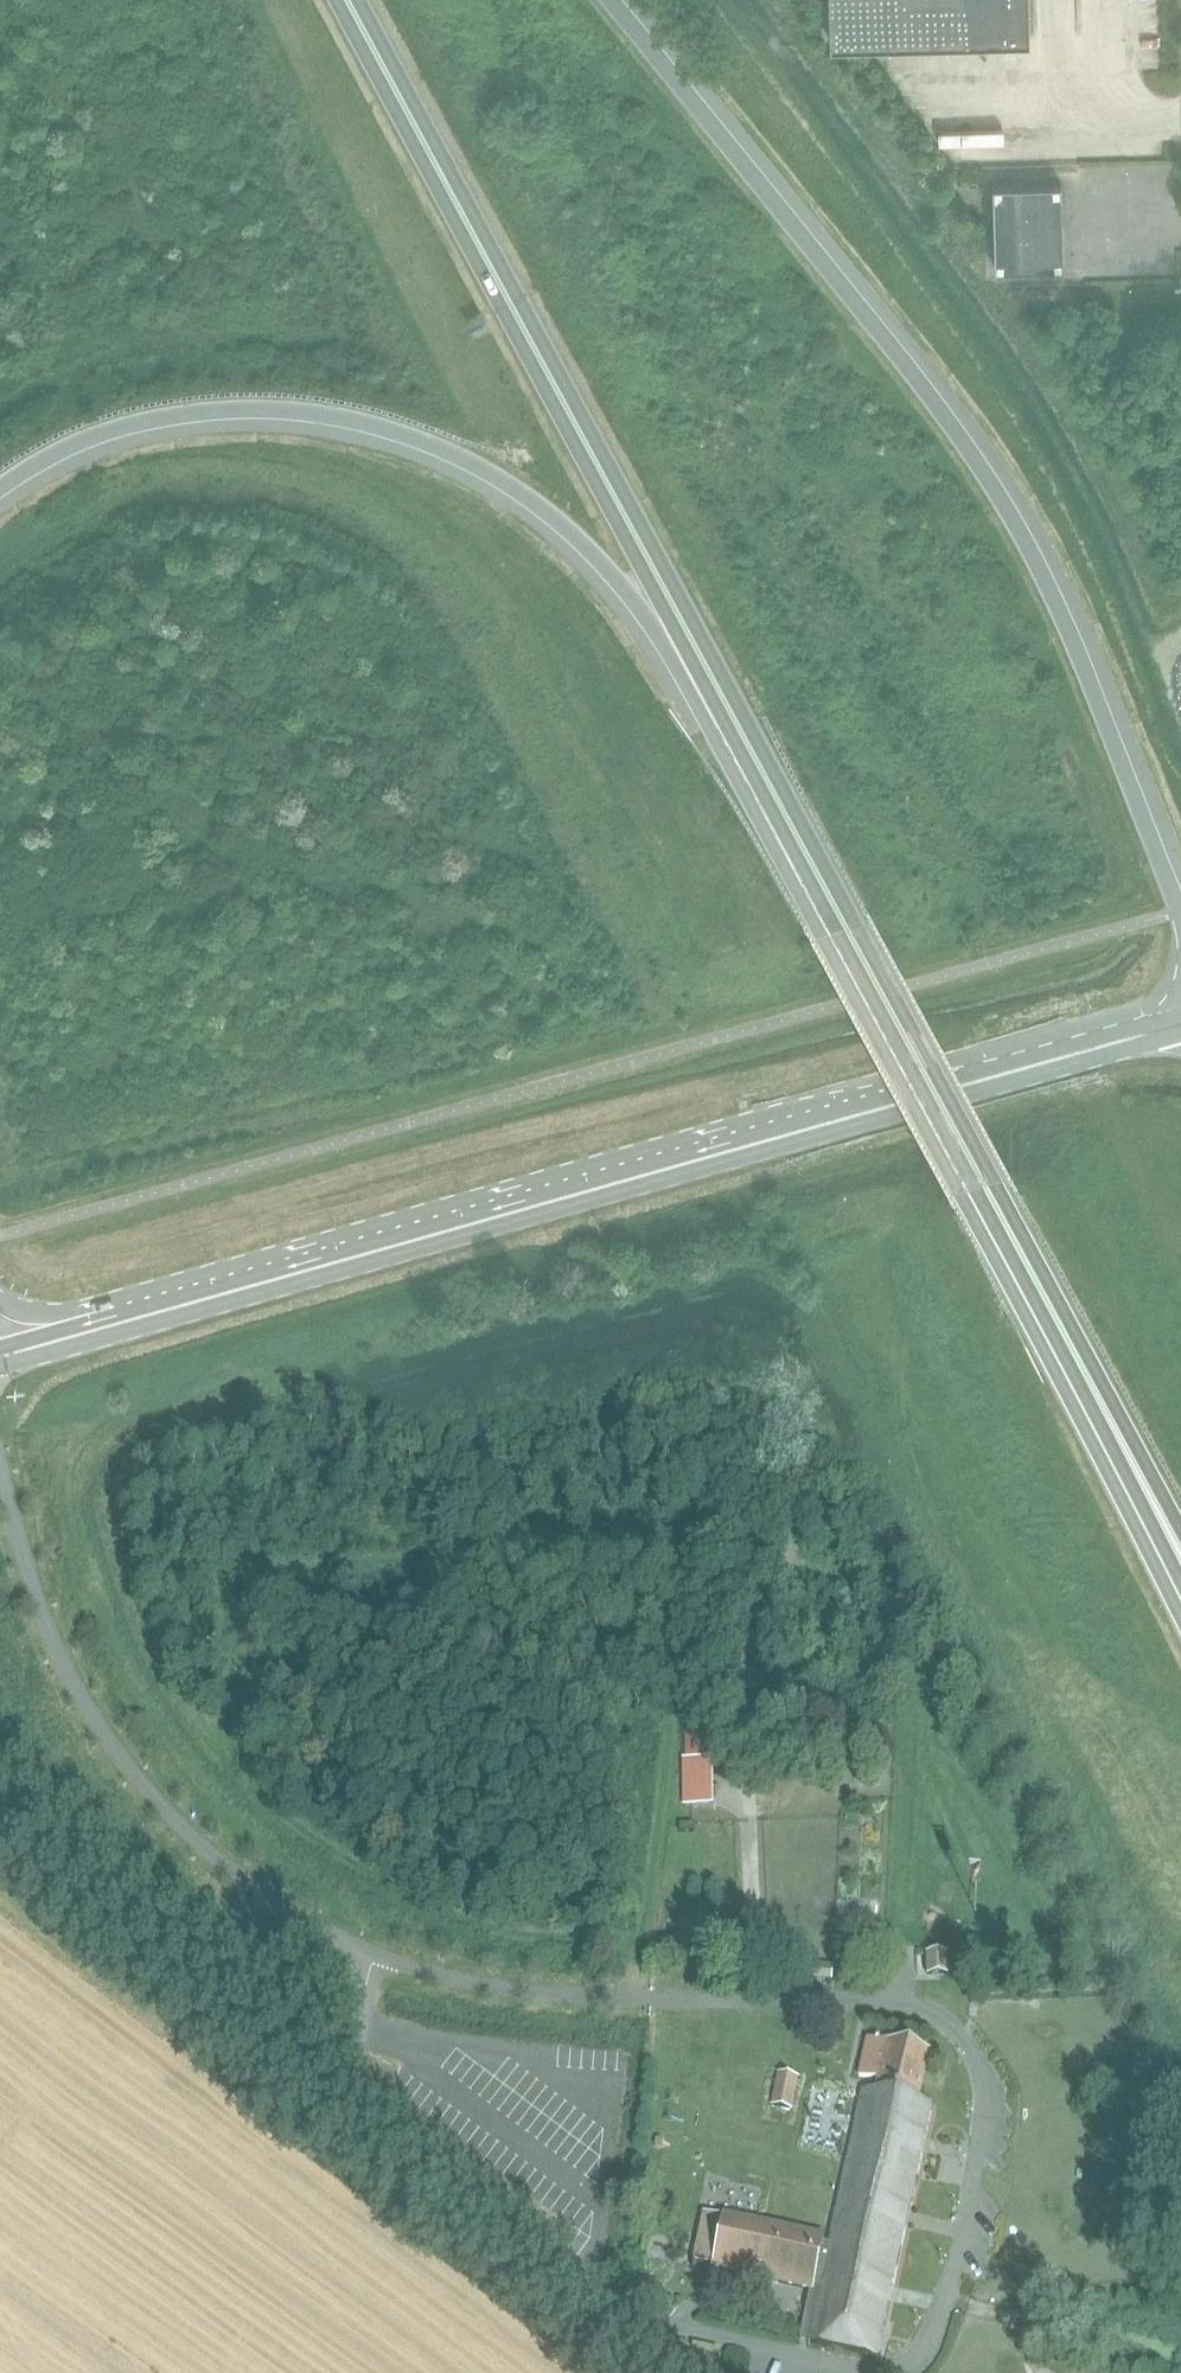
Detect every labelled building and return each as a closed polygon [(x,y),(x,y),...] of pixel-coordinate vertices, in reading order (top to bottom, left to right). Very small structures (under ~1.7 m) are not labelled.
[(830,40),(1029,35),(1029,0),(829,0),(830,40)] [(1012,133),(946,134),(946,148),(1012,147),(1012,133)] [(995,266),(1063,265),(1062,211),(1057,211),(1057,204),(1061,204),(1061,181),(993,182),(995,266)] [(713,1759),(683,1759),(683,1806),(714,1805),(713,1759)] [(947,1956),(928,1956),(929,1976),(947,1976),(947,1956)] [(832,1979),(832,1964),(813,1963),(813,1978),(832,1979)] [(874,2357),(920,2150),(930,2103),(918,2101),(929,2052),(867,2039),(859,2076),(877,2080),(875,2091),(863,2089),(830,2242),(823,2241),(823,2236),(724,2215),(723,2217),(703,2213),(693,2261),(713,2266),(713,2268),(812,2290),(813,2284),(820,2286),(808,2343),(874,2357)] [(792,2107),(797,2076),(779,2073),(774,2104),(792,2107)]
